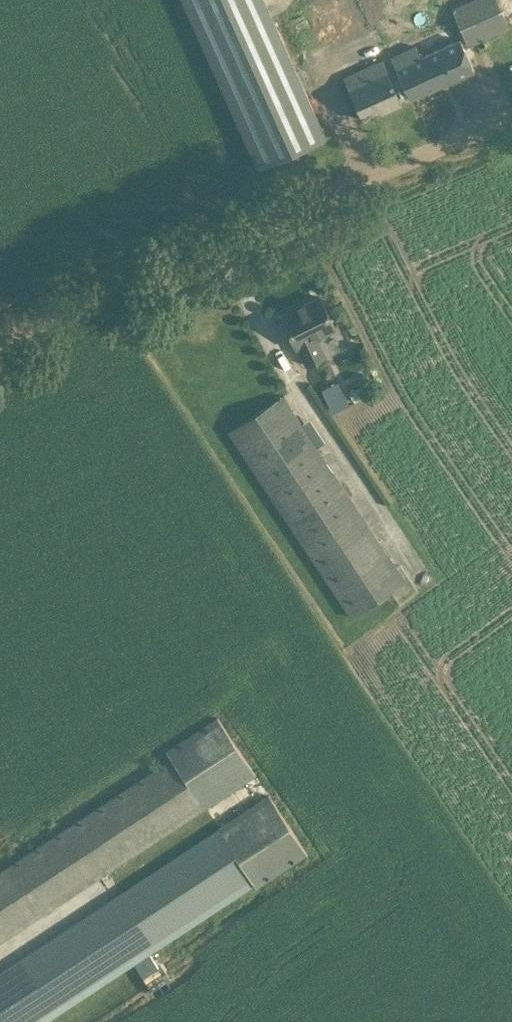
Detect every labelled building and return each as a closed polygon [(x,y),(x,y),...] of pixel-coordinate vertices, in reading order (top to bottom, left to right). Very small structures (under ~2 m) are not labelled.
[(456,3),(467,41),(508,29),(500,0),(468,0),(456,3)] [(269,9),(201,39),(259,167),(326,137),(269,9)] [(416,45),(391,57),(409,99),(474,69),(460,38),(421,56),(416,45)] [(383,60),(345,77),(364,119),(401,102),(383,60)] [(298,345),(307,364),(325,355),(316,336),(335,327),(320,296),(281,315),(296,346),(298,345)] [(342,378),(322,387),(333,410),(353,401),(342,378)] [(242,450),(353,618),(406,583),(288,405),(290,404),(285,396),(230,433),(242,450)] [(19,933),(20,935),(31,930),(32,931),(68,912),(65,907),(73,903),(65,888),(207,812),(203,804),(256,776),(224,715),(166,746),(176,766),(0,860),(0,943),(19,933)] [(270,795),(4,971),(35,1019),(250,877),(256,885),(307,851),(270,795)] [(151,986),(166,978),(151,952),(136,961),(151,986)] [(35,1019),(4,971),(0,973),(0,1021),(30,1021),(35,1019)]
